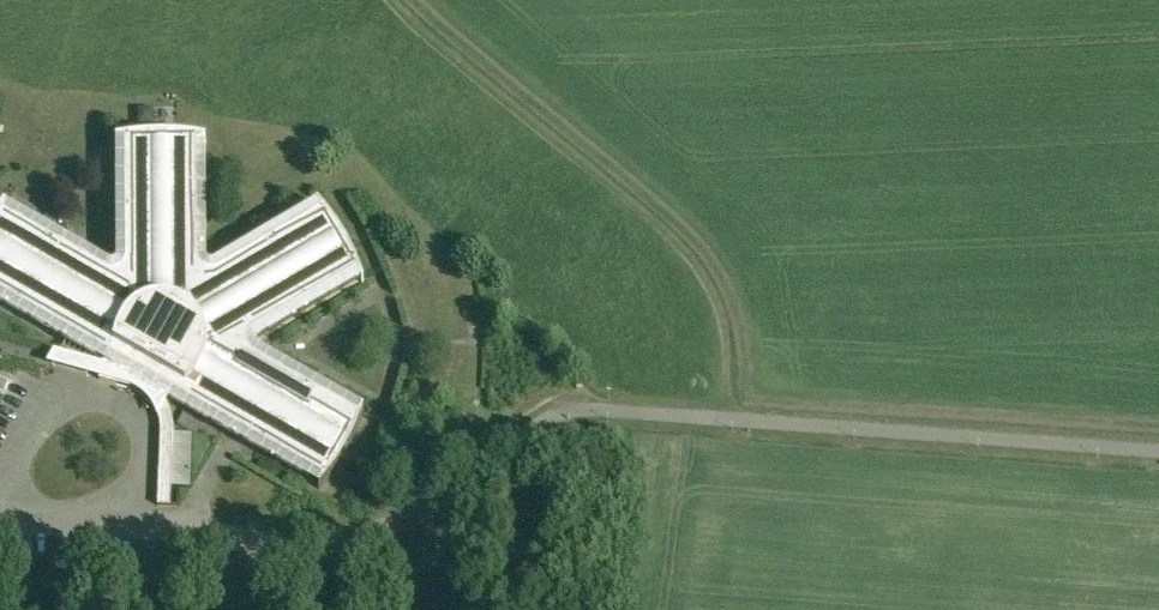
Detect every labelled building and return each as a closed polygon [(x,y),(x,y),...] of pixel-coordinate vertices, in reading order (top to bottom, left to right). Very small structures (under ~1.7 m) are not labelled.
[(109,268),(108,267),(92,258),(3,207),(2,209),(0,211),(0,308),(136,386),(318,492),(319,491),(321,488),(323,486),(324,484),(326,482),(328,480),(330,478),(331,475),(333,473),(335,471),(336,469),(338,466),(339,464),(341,462),(342,459),(344,457),(345,454),(346,453),(347,451),(349,449),(350,446),(351,444),(352,442),(353,439),(354,437),(356,434),(357,432),(358,429),(359,427),(360,424),(361,422),(361,420),(362,417),(363,414),(258,354),(257,353),(257,352),(256,352),(256,351),(256,350),(255,349),(256,349),(256,348),(256,347),(257,346),(257,345),(258,344),(259,344),(364,284),(363,283),(361,277),(360,272),(358,267),(355,262),(353,257),(351,252),(348,247),(345,242),(343,238),(340,233),(337,228),(333,224),(330,219),(327,215),(323,211),(319,207),(214,268),(213,268),(212,268),(211,268),(210,268),(209,268),(208,268),(208,267),(207,267),(207,266),(206,265),(206,264),(206,263),(206,141),(200,140),(195,139),(189,138),(184,138),(178,137),(173,137),(167,136),(162,136),(156,137),(150,137),(145,137),(139,138),(134,138),(128,139),(123,140),(117,141),(117,261),(117,262),(117,263),(117,264),(116,264),(116,265),(116,266),(115,266),(114,267),(113,267),(112,268),(111,268),(110,268),(109,268)]
